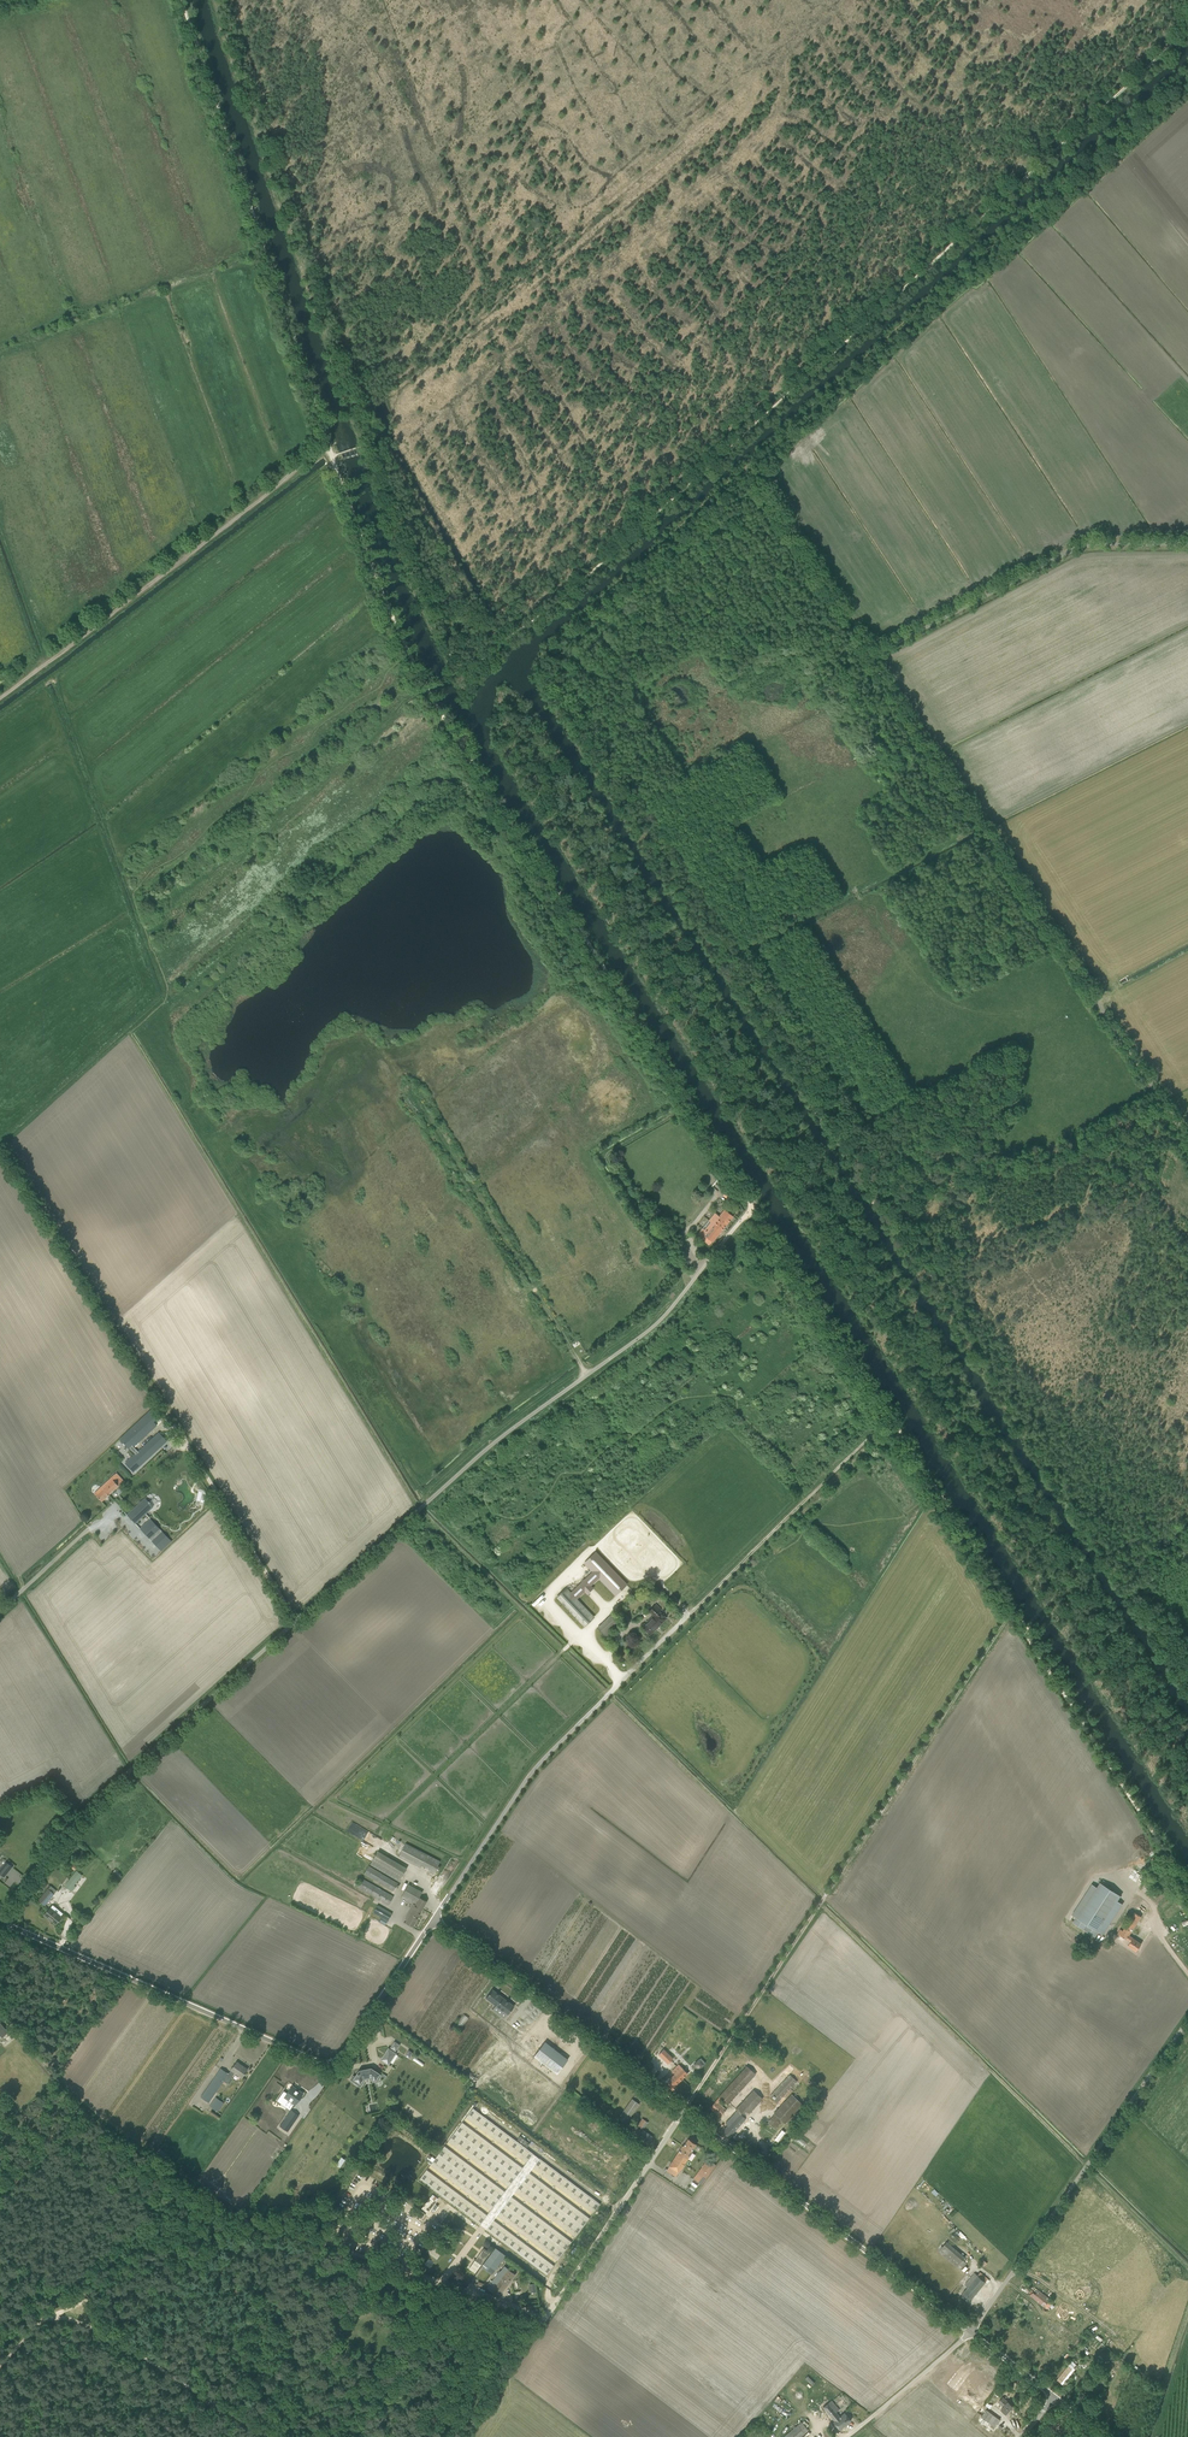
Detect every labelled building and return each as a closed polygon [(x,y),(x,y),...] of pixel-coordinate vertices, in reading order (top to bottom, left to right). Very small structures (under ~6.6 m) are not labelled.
[(724,1209),(719,1216),(715,1213),(697,1236),(709,1245),(712,1242),(733,1216),(724,1209)] [(146,1414),(119,1438),(120,1439),(130,1451),(132,1449),(134,1447),(157,1425),(154,1422),(146,1414)] [(133,1472),(167,1441),(158,1431),(137,1451),(134,1447),(132,1449),(135,1453),(125,1463),(129,1467),(133,1472)] [(179,1466),(167,1477),(172,1483),(185,1473),(179,1466)] [(102,1501),(124,1481),(116,1473),(101,1487),(102,1489),(96,1495),(102,1501)] [(135,1523),(147,1512),(139,1504),(127,1515),(135,1523)] [(172,1541),(151,1518),(140,1528),(161,1551),(172,1541)] [(567,1589),(557,1598),(583,1627),(594,1617),(577,1599),(584,1593),(598,1579),(599,1578),(608,1588),(613,1592),(615,1595),(627,1584),(596,1552),(595,1552),(584,1563),(593,1572),(570,1593),(567,1589)] [(643,1628),(650,1634),(666,1618),(659,1611),(661,1609),(656,1605),(650,1611),(654,1615),(648,1621),(649,1622),(643,1628)] [(612,1614),(598,1627),(606,1636),(620,1623),(612,1614)] [(590,1654),(588,1657),(594,1663),(596,1661),(590,1654)] [(376,1848),(382,1839),(352,1822),(347,1832),(376,1848)] [(406,1843),(399,1856),(420,1867),(422,1865),(429,1868),(428,1871),(433,1874),(440,1861),(406,1843)] [(407,1867),(378,1851),(370,1865),(399,1881),(407,1867)] [(12,1867),(6,1862),(0,1869),(0,1873),(4,1877),(12,1867)] [(393,1890),(398,1882),(369,1865),(364,1874),(393,1890)] [(77,1870),(64,1885),(70,1890),(83,1875),(77,1870)] [(4,1882),(9,1886),(14,1881),(9,1877),(4,1882)] [(389,1905),(394,1896),(362,1878),(357,1887),(389,1905)] [(1098,1931),(1121,1896),(1100,1882),(1078,1918),(1077,1917),(1073,1922),(1095,1937),(1099,1931),(1098,1931)] [(413,1926),(426,1901),(419,1897),(422,1892),(409,1884),(402,1897),(413,1904),(408,1912),(411,1914),(406,1922),(413,1926)] [(38,1900),(45,1905),(54,1893),(48,1889),(38,1900)] [(377,1905),(373,1912),(388,1920),(392,1913),(377,1905)] [(50,1919),(56,1924),(61,1917),(50,1908),(44,1915),(49,1919),(50,1919)] [(492,1989),(486,1998),(508,2014),(514,2006),(492,1989)] [(515,2035),(537,2022),(530,2010),(515,2019),(516,2022),(509,2025),(515,2035)] [(457,2024),(463,2028),(469,2017),(463,2014),(457,2024)] [(0,2022),(0,2039),(8,2032),(0,2022)] [(531,2051),(536,2045),(532,2040),(526,2045),(531,2051)] [(545,2042),(534,2056),(557,2074),(568,2059),(545,2042)] [(388,2063),(395,2053),(388,2049),(382,2059),(388,2063)] [(668,2063),(673,2058),(664,2049),(659,2054),(668,2063)] [(694,2064),(700,2069),(706,2062),(701,2057),(694,2064)] [(220,2068),(201,2097),(209,2102),(224,2081),(227,2083),(235,2072),(242,2077),(248,2069),(237,2061),(228,2074),(220,2068)] [(687,2073),(679,2064),(673,2070),(676,2073),(670,2079),(669,2078),(664,2083),(672,2090),(676,2086),(675,2085),(687,2073)] [(710,2108),(720,2117),(720,2116),(727,2110),(719,2102),(722,2099),(728,2105),(756,2074),(747,2066),(719,2097),(710,2108)] [(378,2078),(381,2075),(371,2068),(367,2069),(366,2069),(364,2069),(364,2070),(359,2071),(358,2073),(357,2073),(357,2074),(356,2077),(353,2075),(350,2079),(354,2082),(356,2080),(360,2082),(363,2077),(370,2076),(375,2079),(377,2077),(378,2078)] [(797,2081),(790,2074),(770,2095),(778,2102),(797,2081)] [(284,2091),(278,2100),(284,2105),(288,2099),(295,2105),(303,2093),(292,2086),(287,2093),(284,2091)] [(736,2109),(737,2110),(727,2122),(726,2123),(728,2125),(723,2131),(729,2136),(733,2132),(748,2115),(747,2114),(762,2098),(753,2090),(736,2109)] [(775,2129),(780,2123),(779,2122),(781,2120),(785,2123),(803,2104),(792,2094),(774,2113),(775,2114),(767,2123),(772,2126),(775,2129)] [(216,2097),(210,2106),(218,2112),(225,2103),(216,2097)] [(632,2098),(618,2118),(626,2124),(640,2103),(632,2098)] [(575,2107),(572,2111),(578,2116),(581,2111),(575,2107)] [(473,2108),(466,2117),(526,2163),(534,2153),(473,2108)] [(300,2115),(291,2109),(280,2125),(288,2132),(300,2115)] [(642,2118),(638,2126),(644,2129),(649,2122),(642,2118)] [(462,2122),(455,2132),(516,2177),(523,2168),(462,2122)] [(641,2135),(652,2140),(654,2135),(643,2130),(641,2135)] [(775,2138),(778,2141),(784,2134),(781,2131),(775,2138)] [(455,2132),(447,2141),(508,2187),(516,2177),(455,2132)] [(797,2136),(794,2141),(809,2151),(813,2146),(797,2136)] [(683,2145),(669,2166),(679,2172),(682,2168),(685,2164),(684,2164),(692,2152),(691,2151),(693,2149),(696,2144),(688,2139),(683,2146),(683,2145)] [(444,2146),(437,2156),(497,2201),(505,2192),(444,2146)] [(437,2156),(429,2165),(490,2211),(497,2201),(437,2156)] [(539,2158),(532,2167),(593,2214),(600,2204),(539,2158)] [(708,2159),(694,2178),(701,2184),(716,2165),(708,2159)] [(598,2173),(601,2168),(588,2161),(585,2165),(598,2173)] [(426,2170),(418,2180),(479,2225),(487,2216),(426,2170)] [(529,2172),(521,2182),(582,2228),(589,2218),(529,2172)] [(521,2182),(514,2191),(575,2238),(582,2228),(521,2182)] [(510,2196),(503,2206),(564,2252),(571,2242),(510,2196)] [(503,2206),(496,2215),(557,2262),(564,2252),(503,2206)] [(492,2220),(485,2230),(546,2276),(553,2266),(492,2220)] [(433,2241),(426,2251),(437,2259),(444,2250),(433,2241)] [(957,2266),(959,2265),(963,2260),(965,2257),(947,2241),(939,2250),(957,2266)] [(495,2248),(487,2258),(498,2266),(506,2256),(495,2248)] [(475,2260),(469,2269),(476,2274),(482,2265),(475,2260)] [(977,2265),(989,2275),(993,2271),(981,2261),(977,2265)] [(492,2281),(487,2288),(498,2296),(515,2274),(508,2268),(504,2274),(500,2271),(494,2278),(498,2281),(496,2284),(492,2281)] [(980,2272),(978,2275),(975,2272),(965,2285),(968,2287),(963,2293),(971,2300),(986,2282),(988,2283),(990,2280),(980,2272)] [(1031,2288),(1026,2295),(1047,2306),(1051,2298),(1031,2288)] [(1017,2312),(1012,2319),(1016,2322),(1021,2315),(1017,2312)] [(649,2328),(654,2332),(658,2328),(653,2324),(649,2328)] [(1102,2341),(1091,2340),(1090,2350),(1101,2350),(1102,2341)] [(1057,2380),(1063,2384),(1077,2365),(1072,2361),(1057,2380)] [(956,2374),(949,2383),(957,2390),(965,2380),(956,2374)] [(1006,2413),(1013,2406),(1003,2397),(999,2401),(1005,2406),(1002,2410),(1006,2413)] [(836,2412),(839,2410),(831,2400),(823,2407),(835,2420),(833,2422),(840,2430),(851,2420),(844,2412),(839,2416),(836,2412)] [(782,2405),(777,2411),(788,2420),(793,2414),(782,2405)] [(986,2409),(981,2416),(995,2426),(1000,2419),(986,2409)] [(887,2436),(915,2436),(888,2418),(879,2431),(887,2436)] [(783,2436),(801,2436),(808,2430),(806,2427),(802,2423),(801,2422),(783,2436)]
